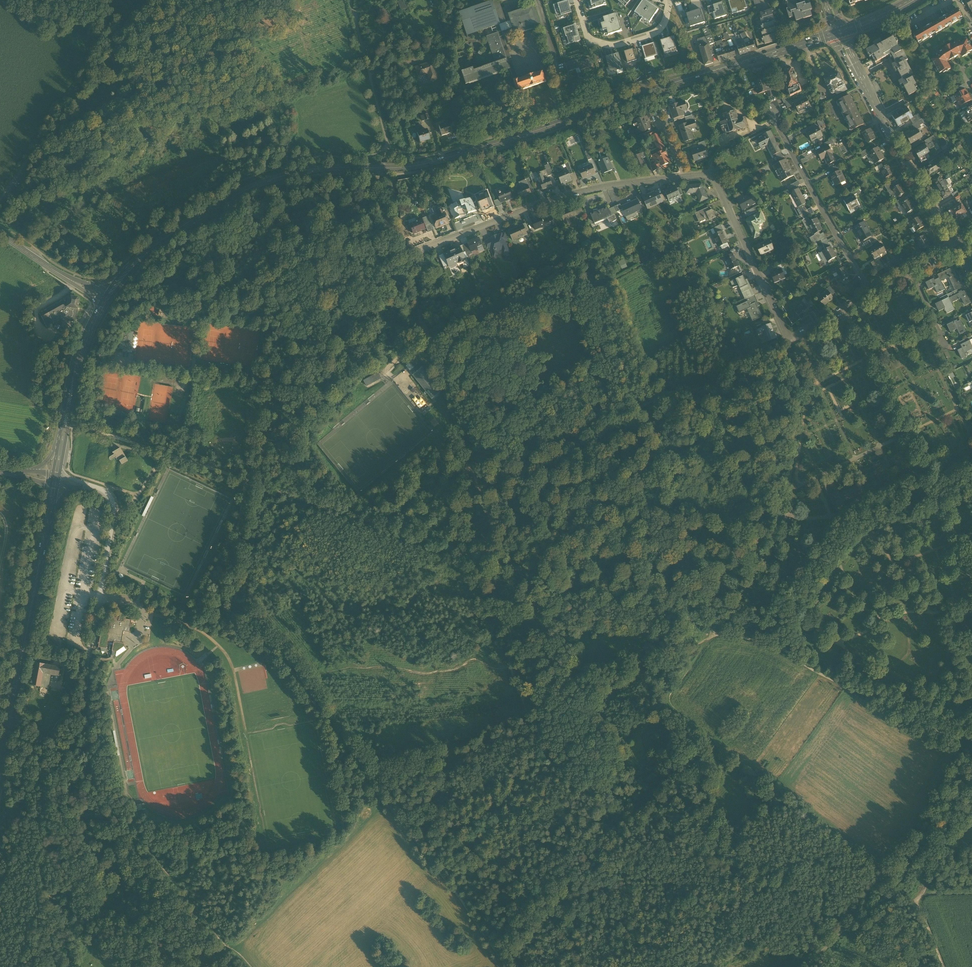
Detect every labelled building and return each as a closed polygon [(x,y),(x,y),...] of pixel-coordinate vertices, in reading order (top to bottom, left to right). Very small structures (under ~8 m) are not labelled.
[(397,2),(402,12),(407,9),(403,0),(401,0),(397,2)] [(467,35),(495,25),(500,24),(500,23),(506,21),(499,0),(497,0),(492,2),(492,1),(459,12),(467,35)] [(553,4),(556,12),(557,12),(558,16),(559,16),(565,14),(572,12),(568,0),(559,3),(553,4)] [(639,15),(642,17),(642,18),(645,20),(646,20),(647,18),(651,21),(659,9),(652,5),(650,4),(645,0),(643,0),(636,10),(640,13),(639,15)] [(737,12),(745,10),(744,8),(742,0),(729,0),(728,0),(731,10),(736,8),(737,12)] [(797,2),(787,5),(788,9),(786,9),(789,18),(794,17),(796,21),(812,16),(810,11),(812,10),(809,0),(807,0),(800,2),(800,5),(798,6),(797,2)] [(713,12),(713,13),(716,12),(718,18),(727,15),(723,2),(713,5),(715,12),(713,12)] [(508,14),(511,21),(511,20),(513,28),(515,35),(541,26),(534,5),(508,14)] [(760,13),(761,19),(773,15),(772,12),(773,12),(773,9),(770,10),(763,12),(760,13)] [(915,38),(918,42),(922,40),(922,41),(929,37),(929,36),(932,34),(931,33),(935,31),(936,32),(936,33),(945,28),(945,27),(944,26),(947,24),(948,25),(951,23),(952,24),(958,20),(958,19),(962,17),(959,13),(959,11),(958,11),(957,9),(954,11),(954,10),(945,15),(945,16),(941,18),(929,24),(930,25),(925,27),(916,32),(916,33),(913,34),(914,36),(914,37),(915,38)] [(688,18),(689,23),(692,22),(693,26),(705,22),(703,16),(699,17),(698,12),(697,12),(696,10),(693,11),(693,12),(691,13),(691,12),(686,13),(688,18)] [(603,23),(605,30),(607,30),(608,35),(622,31),(617,13),(603,17),(605,22),(603,23)] [(775,21),(773,15),(761,19),(760,19),(762,25),(773,22),(775,21)] [(605,22),(603,17),(601,18),(602,20),(600,20),(604,34),(606,34),(606,35),(608,35),(607,30),(605,30),(603,23),(605,22)] [(597,19),(602,36),(606,35),(606,34),(604,34),(600,20),(602,20),(601,18),(597,19)] [(502,31),(513,28),(511,20),(511,21),(500,24),(502,31)] [(775,27),(773,22),(762,25),(761,25),(763,31),(775,27)] [(519,79),(502,31),(500,24),(495,25),(498,33),(507,59),(511,69),(510,69),(514,81),(519,79)] [(577,30),(576,25),(568,27),(564,28),(566,36),(567,36),(569,43),(575,41),(574,37),(578,36),(576,31),(577,30)] [(777,33),(775,27),(763,31),(764,37),(775,34),(777,33)] [(702,30),(706,38),(710,45),(714,42),(707,28),(702,30)] [(744,32),(740,35),(744,42),(747,53),(756,50),(753,41),(749,42),(748,38),(747,38),(744,32)] [(487,36),(496,63),(507,59),(498,33),(487,36)] [(777,40),(775,34),(764,37),(763,38),(765,44),(777,40)] [(740,55),(747,53),(744,42),(740,35),(738,35),(741,44),(741,43),(742,45),(737,46),(740,55)] [(904,87),(909,96),(913,93),(917,91),(915,89),(917,87),(912,78),(914,77),(906,62),(908,61),(903,51),(901,52),(896,43),(898,42),(894,36),(885,40),(887,42),(882,45),(880,40),(873,44),(874,46),(866,51),(870,58),(872,57),(875,63),(889,55),(890,58),(891,58),(893,57),(896,63),(894,64),(902,79),(898,82),(899,82),(902,88),(904,87)] [(676,48),(673,38),(668,40),(667,38),(659,41),(662,48),(663,48),(665,55),(672,53),(671,49),(676,48)] [(712,50),(710,45),(706,38),(698,40),(699,47),(708,45),(710,51),(712,50)] [(721,48),(722,51),(725,50),(723,43),(722,40),(716,42),(717,45),(720,44),(721,48)] [(939,73),(943,71),(943,72),(946,71),(946,70),(948,69),(948,70),(951,68),(947,63),(948,62),(949,60),(951,59),(951,58),(955,56),(956,56),(958,55),(961,55),(962,57),(965,55),(965,54),(967,53),(967,54),(970,53),(969,52),(971,50),(971,49),(970,45),(968,41),(968,42),(967,40),(959,44),(958,41),(952,44),(943,49),(937,53),(939,56),(932,60),(933,62),(935,65),(936,67),(938,71),(939,73)] [(654,56),(657,55),(654,42),(642,46),(645,58),(654,56)] [(713,63),(711,56),(710,51),(708,45),(699,47),(705,65),(713,63)] [(730,49),(725,50),(727,59),(736,56),(733,48),(730,49)] [(629,51),(629,50),(624,51),(627,63),(637,60),(636,59),(633,49),(629,51)] [(719,61),(727,59),(725,50),(722,51),(717,53),(719,61)] [(426,54),(429,60),(438,57),(436,51),(426,54)] [(611,55),(606,57),(609,66),(610,66),(611,69),(615,68),(616,70),(622,68),(623,68),(618,53),(614,54),(613,54),(614,55),(612,56),(612,55),(611,55)] [(889,55),(875,63),(877,65),(890,58),(889,55)] [(565,64),(568,72),(576,69),(579,68),(580,70),(592,66),(589,58),(578,62),(577,60),(565,64)] [(114,59),(106,60),(107,71),(115,71),(114,59)] [(507,59),(496,63),(473,70),(472,67),(461,71),(465,84),(510,69),(511,69),(507,59)] [(429,79),(430,81),(438,78),(433,62),(425,64),(415,67),(419,77),(427,74),(429,73),(430,78),(429,79)] [(785,82),(788,89),(795,87),(795,86),(798,85),(796,77),(797,76),(796,74),(795,73),(793,69),(792,69),(782,72),(785,79),(786,79),(787,81),(785,82)] [(519,80),(519,79),(514,81),(518,92),(519,96),(524,94),(522,90),(541,84),(547,82),(543,72),(519,80)] [(834,93),(835,92),(835,91),(835,90),(845,85),(838,72),(824,79),(830,92),(831,93),(832,94),(833,94),(834,93)] [(754,82),(756,88),(768,84),(766,78),(754,82)] [(769,90),(768,84),(756,88),(758,94),(768,91),(769,90)] [(799,84),(798,85),(795,86),(795,87),(788,89),(788,90),(787,92),(789,93),(790,97),(801,91),(799,84)] [(847,90),(845,85),(835,90),(835,91),(835,92),(837,94),(847,90)] [(953,103),(957,101),(968,94),(967,93),(965,89),(960,92),(959,92),(959,93),(954,96),(950,98),(953,103)] [(108,96),(112,103),(118,99),(114,92),(108,96)] [(969,96),(968,94),(957,101),(960,106),(967,102),(971,100),(969,96)] [(851,130),(859,127),(859,126),(864,124),(860,117),(859,118),(852,102),(853,102),(850,95),(837,101),(838,101),(840,105),(839,105),(842,112),(843,111),(845,115),(844,115),(844,116),(845,115),(847,119),(846,119),(849,126),(850,125),(852,130),(851,130)] [(794,103),(799,113),(809,108),(811,107),(810,105),(806,97),(794,103)] [(785,103),(788,108),(793,105),(790,100),(785,103)] [(669,107),(673,118),(684,115),(682,109),(687,108),(685,101),(669,107)] [(963,118),(971,113),(971,106),(968,109),(966,109),(963,111),(963,112),(959,114),(962,119),(963,118)] [(892,116),(898,126),(910,119),(912,118),(907,108),(906,107),(903,109),(892,116)] [(648,117),(648,118),(655,115),(653,109),(644,113),(646,117),(648,117)] [(720,122),(724,134),(727,133),(749,126),(745,116),(738,119),(736,110),(721,115),(723,121),(720,122)] [(963,118),(966,124),(969,122),(970,122),(971,120),(971,113),(963,118)] [(692,115),(685,118),(687,123),(694,121),(692,115)] [(920,126),(917,122),(919,121),(916,115),(912,118),(910,119),(913,124),(912,125),(915,131),(917,130),(921,128),(920,126)] [(638,130),(640,133),(642,131),(643,132),(644,131),(651,128),(648,120),(649,120),(648,118),(648,117),(646,117),(641,119),(640,119),(639,118),(639,119),(635,121),(635,122),(634,123),(635,126),(636,126),(638,130)] [(679,126),(685,142),(693,139),(690,129),(697,127),(694,121),(687,123),(679,126)] [(439,127),(442,136),(450,133),(451,134),(453,131),(451,130),(449,122),(444,124),(444,126),(439,127)] [(415,126),(417,132),(423,131),(421,124),(415,126)] [(807,132),(812,141),(818,138),(818,139),(823,136),(818,127),(807,132)] [(863,133),(868,142),(872,140),(872,141),(876,139),(872,133),(873,132),(871,128),(867,131),(863,133)] [(417,132),(420,144),(425,143),(424,141),(430,139),(427,130),(423,131),(417,132)] [(770,151),(773,156),(776,154),(780,152),(780,151),(773,137),(774,137),(771,130),(763,134),(764,136),(757,140),(760,146),(766,142),(767,142),(771,150),(770,151)] [(906,136),(910,144),(922,137),(917,130),(915,131),(906,136)] [(652,135),(660,152),(665,150),(666,150),(658,133),(654,135),(652,135)] [(929,138),(932,143),(933,143),(937,141),(937,140),(934,135),(929,138)] [(926,144),(925,145),(927,149),(929,148),(930,149),(934,146),(933,143),(932,143),(929,138),(925,141),(926,144)] [(929,153),(927,149),(925,145),(925,144),(914,151),(921,163),(927,159),(924,156),(928,153),(929,153)] [(827,157),(830,163),(836,161),(833,154),(832,151),(829,145),(826,147),(817,151),(821,160),(827,157)] [(693,154),(695,159),(700,157),(701,158),(708,156),(705,147),(704,146),(700,148),(691,151),(692,154),(693,154)] [(875,163),(875,164),(884,159),(878,147),(869,153),(871,157),(875,163)] [(658,169),(662,168),(662,167),(661,166),(665,165),(671,162),(665,150),(660,152),(655,154),(657,159),(659,158),(660,162),(659,162),(659,164),(656,165),(658,169)] [(776,154),(778,159),(784,156),(781,151),(780,151),(780,152),(776,154)] [(632,157),(636,167),(643,165),(643,166),(646,165),(643,158),(641,153),(632,157)] [(598,161),(602,172),(607,170),(608,171),(612,170),(611,166),(610,162),(608,157),(607,157),(598,161)] [(779,176),(782,182),(794,175),(786,159),(773,166),(776,171),(779,169),(782,174),(779,176)] [(925,168),(929,175),(935,171),(940,168),(941,168),(937,161),(930,165),(925,168)] [(874,168),(877,171),(881,169),(884,167),(882,163),(874,168)] [(579,170),(583,178),(596,173),(592,164),(579,170)] [(833,168),(835,173),(840,170),(842,170),(839,164),(833,168)] [(881,169),(886,177),(893,173),(888,165),(884,167),(881,169)] [(539,181),(540,182),(549,178),(548,176),(546,170),(539,172),(540,174),(537,175),(539,181)] [(833,179),(837,186),(841,183),(840,182),(845,180),(840,170),(835,173),(834,173),(830,175),(833,180),(833,179)] [(558,175),(561,183),(565,182),(566,183),(572,180),(570,174),(568,171),(558,175)] [(536,182),(539,181),(537,175),(536,172),(530,174),(532,180),(534,179),(536,182)] [(753,176),(758,185),(763,182),(759,172),(753,176)] [(936,186),(937,185),(943,181),(940,176),(933,180),(936,186)] [(528,185),(531,193),(534,192),(529,178),(526,179),(528,185)] [(550,178),(549,178),(540,182),(543,189),(553,186),(550,178)] [(519,182),(521,188),(528,185),(526,179),(519,182)] [(937,185),(941,192),(947,188),(951,186),(949,184),(948,184),(946,180),(943,181),(937,185)] [(789,186),(790,189),(800,184),(798,181),(789,186)] [(697,195),(700,201),(708,198),(701,184),(686,186),(687,192),(694,191),(697,190),(699,194),(697,195)] [(894,192),(897,197),(901,195),(901,196),(902,195),(905,193),(900,184),(895,187),(893,184),(886,188),(890,195),(894,192)] [(531,193),(528,185),(521,188),(518,189),(517,190),(520,196),(526,194),(527,195),(531,193)] [(668,199),(669,202),(674,200),(674,199),(679,196),(679,197),(680,196),(677,189),(676,187),(673,188),(674,189),(672,190),(672,189),(665,192),(666,193),(669,199),(668,199)] [(500,199),(501,203),(502,203),(506,201),(506,200),(513,197),(509,188),(504,190),(497,193),(500,199)] [(794,200),(798,208),(795,209),(800,217),(803,216),(804,219),(808,217),(809,216),(806,211),(806,210),(803,205),(807,203),(805,200),(807,199),(805,194),(803,195),(799,188),(792,192),(791,192),(795,199),(794,200)] [(951,193),(947,188),(941,192),(940,193),(943,198),(943,197),(944,199),(949,196),(948,195),(951,193)] [(656,201),(657,204),(663,202),(660,195),(658,190),(654,191),(655,192),(647,195),(646,196),(649,201),(650,204),(656,201)] [(489,197),(487,191),(476,195),(482,210),(493,206),(489,197)] [(739,203),(743,210),(755,203),(751,194),(744,197),(743,198),(744,201),(739,203)] [(844,201),(849,210),(853,208),(852,207),(859,204),(854,195),(851,197),(844,201)] [(473,202),(474,201),(475,200),(475,199),(475,198),(474,197),(473,197),(472,197),(469,198),(468,198),(467,198),(466,198),(465,199),(465,200),(454,204),(453,204),(452,204),(451,204),(450,205),(450,206),(448,206),(450,211),(452,215),(453,215),(454,219),(476,210),(472,202),(473,202)] [(896,202),(898,206),(902,204),(905,202),(903,198),(896,202)] [(494,201),(496,207),(502,204),(502,203),(501,203),(500,199),(494,201)] [(627,210),(628,214),(636,211),(636,212),(642,210),(639,203),(638,199),(637,199),(631,201),(632,203),(623,207),(625,211),(627,210)] [(905,209),(907,213),(914,209),(909,199),(905,202),(902,204),(905,209)] [(949,203),(944,206),(947,211),(953,208),(949,203)] [(580,204),(574,207),(577,212),(578,212),(578,214),(583,212),(580,204)] [(954,216),(956,219),(957,220),(958,220),(959,220),(960,219),(960,218),(960,217),(960,216),(966,213),(961,204),(949,211),(952,217),(954,216)] [(577,214),(577,212),(574,207),(574,205),(570,207),(570,208),(565,210),(565,211),(561,213),(562,216),(567,228),(572,226),(569,218),(577,214)] [(609,209),(613,215),(617,213),(617,212),(615,206),(609,209)] [(626,217),(636,212),(636,211),(628,214),(627,210),(625,211),(623,207),(622,207),(623,210),(626,217)] [(744,213),(746,217),(757,211),(755,207),(744,213)] [(806,211),(809,216),(815,213),(811,207),(806,210),(806,211)] [(434,223),(436,228),(441,226),(441,225),(448,222),(448,221),(444,211),(443,208),(436,211),(438,214),(432,217),(434,223)] [(696,214),(699,221),(708,217),(710,220),(716,217),(712,209),(709,211),(708,208),(696,214)] [(594,222),(594,223),(607,217),(608,219),(610,221),(611,223),(616,220),(613,215),(609,209),(604,211),(603,210),(595,213),(591,215),(594,222)] [(636,212),(626,217),(628,221),(638,216),(636,212)] [(747,222),(755,238),(761,235),(758,228),(760,227),(759,225),(765,222),(761,213),(748,218),(749,219),(748,221),(747,222)] [(422,218),(425,225),(431,223),(429,218),(428,216),(422,218)] [(914,227),(916,231),(925,226),(919,216),(913,220),(913,219),(907,222),(908,223),(912,221),(915,227),(914,227)] [(540,228),(545,226),(544,223),(543,221),(544,221),(542,217),(531,221),(535,229),(540,227),(540,228)] [(802,220),(805,225),(808,223),(810,221),(808,217),(804,219),(802,220)] [(810,227),(814,234),(819,232),(822,230),(816,218),(810,221),(808,223),(810,227)] [(410,224),(413,233),(418,231),(419,232),(425,229),(423,224),(421,219),(416,221),(416,222),(410,224)] [(594,222),(590,223),(592,228),(610,221),(608,219),(595,224),(594,223),(594,222)] [(859,237),(862,241),(869,237),(868,235),(870,233),(867,227),(868,226),(866,221),(855,227),(860,236),(859,237)] [(433,229),(432,225),(431,223),(425,225),(428,232),(434,230),(433,229)] [(520,226),(522,232),(526,230),(529,229),(526,223),(519,226),(520,226)] [(717,233),(723,230),(721,225),(715,228),(717,233)] [(509,231),(513,241),(524,236),(522,232),(520,226),(519,226),(509,231)] [(407,229),(401,231),(403,239),(410,237),(407,229)] [(718,242),(720,246),(721,246),(722,249),(728,246),(727,243),(725,237),(722,231),(724,231),(723,230),(717,233),(713,235),(717,243),(718,242)] [(820,234),(819,232),(814,234),(815,235),(810,238),(814,244),(817,242),(821,240),(826,237),(823,233),(820,234)] [(502,249),(504,254),(509,252),(505,241),(504,241),(502,234),(502,233),(496,236),(493,238),(493,237),(487,239),(488,240),(490,247),(493,253),(493,252),(494,252),(495,252),(496,252),(496,251),(497,251),(502,249)] [(919,246),(921,250),(930,244),(924,235),(921,237),(917,239),(917,240),(920,245),(919,246)] [(470,248),(471,251),(477,248),(477,247),(480,246),(480,247),(483,246),(479,238),(467,243),(468,243),(470,248)] [(773,250),(769,240),(765,242),(758,245),(762,255),(773,250)] [(872,245),(869,240),(863,243),(866,249),(872,245)] [(467,243),(462,245),(456,247),(457,249),(459,254),(462,253),(465,252),(467,256),(472,253),(471,251),(470,248),(468,243),(467,243)] [(828,257),(830,260),(837,256),(835,252),(834,252),(831,246),(830,246),(829,243),(824,246),(825,249),(822,251),(822,252),(822,251),(826,258),(828,257)] [(873,255),(874,258),(877,256),(886,251),(881,243),(869,251),(872,255),(873,255)] [(444,253),(449,265),(456,262),(456,263),(457,263),(464,260),(465,260),(464,259),(462,253),(459,254),(457,249),(452,251),(451,250),(444,253)] [(822,251),(822,252),(828,262),(830,260),(828,257),(826,258),(822,251)] [(444,267),(449,265),(444,253),(439,255),(444,267)] [(725,257),(731,270),(739,266),(737,261),(736,262),(733,254),(725,257)] [(896,258),(899,263),(905,260),(901,254),(896,258)] [(878,272),(884,268),(877,256),(874,258),(876,260),(871,263),(873,266),(874,266),(878,272)] [(886,267),(884,268),(886,271),(899,263),(896,258),(884,264),(886,267)] [(836,271),(842,281),(849,277),(843,267),(843,268),(838,271),(836,271)] [(937,275),(939,278),(940,280),(949,276),(952,281),(951,282),(955,291),(957,290),(963,287),(960,282),(953,267),(937,275)] [(771,274),(775,283),(785,278),(784,275),(783,273),(781,269),(778,270),(771,274)] [(743,275),(735,279),(739,286),(740,288),(748,285),(745,280),(743,275)] [(150,281),(152,285),(162,279),(160,276),(150,281)] [(170,287),(171,289),(176,287),(172,278),(170,279),(169,276),(163,279),(167,289),(170,287)] [(945,290),(940,280),(939,278),(934,280),(934,278),(925,282),(929,290),(936,286),(939,293),(945,290)] [(733,288),(739,286),(735,279),(730,282),(733,288)] [(747,279),(745,280),(748,285),(750,289),(753,296),(754,295),(747,279)] [(750,289),(748,285),(740,288),(742,293),(750,289)] [(746,299),(753,296),(750,289),(742,293),(744,296),(745,299),(746,299)] [(947,295),(949,298),(959,293),(957,290),(955,291),(947,295)] [(949,298),(951,303),(962,298),(963,297),(965,300),(963,301),(966,305),(971,303),(965,290),(959,293),(949,298)] [(819,300),(824,306),(827,303),(834,298),(832,296),(831,294),(828,291),(821,296),(823,297),(819,300)] [(748,301),(750,306),(755,303),(758,302),(754,295),(753,296),(746,299),(748,301)] [(67,307),(78,309),(79,300),(77,297),(71,296),(69,298),(67,307)] [(40,314),(43,320),(67,307),(69,298),(40,314)] [(805,305),(808,309),(811,307),(805,298),(802,300),(806,305),(805,305)] [(954,310),(951,303),(949,298),(942,302),(941,301),(935,304),(939,311),(945,308),(946,307),(949,312),(954,310)] [(747,309),(753,321),(762,317),(758,306),(757,304),(755,305),(755,303),(750,306),(748,301),(736,306),(739,313),(747,309)] [(796,312),(801,320),(811,313),(808,309),(805,305),(796,312)] [(75,320),(76,320),(78,309),(67,307),(43,320),(46,326),(62,318),(70,319),(70,321),(75,322),(75,320)] [(158,314),(158,307),(150,307),(151,315),(158,314)] [(958,328),(961,334),(965,332),(960,321),(957,322),(957,321),(954,322),(947,325),(950,332),(958,328)] [(764,333),(768,341),(777,337),(776,334),(774,334),(770,324),(762,327),(762,328),(756,330),(758,335),(764,333)] [(121,347),(128,348),(129,341),(130,341),(131,334),(133,334),(133,332),(120,330),(118,347),(121,347)] [(134,353),(136,335),(133,334),(131,334),(130,341),(129,341),(128,348),(121,347),(121,351),(134,353)] [(971,349),(971,346),(970,340),(966,342),(961,345),(962,348),(958,350),(962,359),(967,356),(965,353),(971,349)] [(411,363),(406,366),(410,371),(415,367),(411,363)] [(428,393),(432,399),(440,392),(421,369),(413,375),(427,392),(428,393)] [(363,380),(366,386),(377,380),(377,379),(380,378),(377,373),(363,380)] [(110,461),(111,461),(112,461),(113,460),(116,459),(117,461),(118,460),(124,457),(120,449),(113,453),(114,456),(110,458),(109,459),(110,461)] [(858,488),(857,485),(850,489),(845,491),(838,493),(838,492),(829,495),(825,481),(822,481),(826,496),(830,495),(831,497),(839,495),(844,494),(849,492),(854,490),(858,488)] [(522,570),(523,571),(523,570),(523,567),(524,567),(523,567),(521,565),(520,564),(520,565),(509,563),(508,569),(519,571),(519,572),(520,572),(520,571),(522,570)] [(43,674),(59,677),(61,668),(36,663),(34,673),(43,674)] [(32,686),(41,688),(43,674),(34,673),(32,686)]
